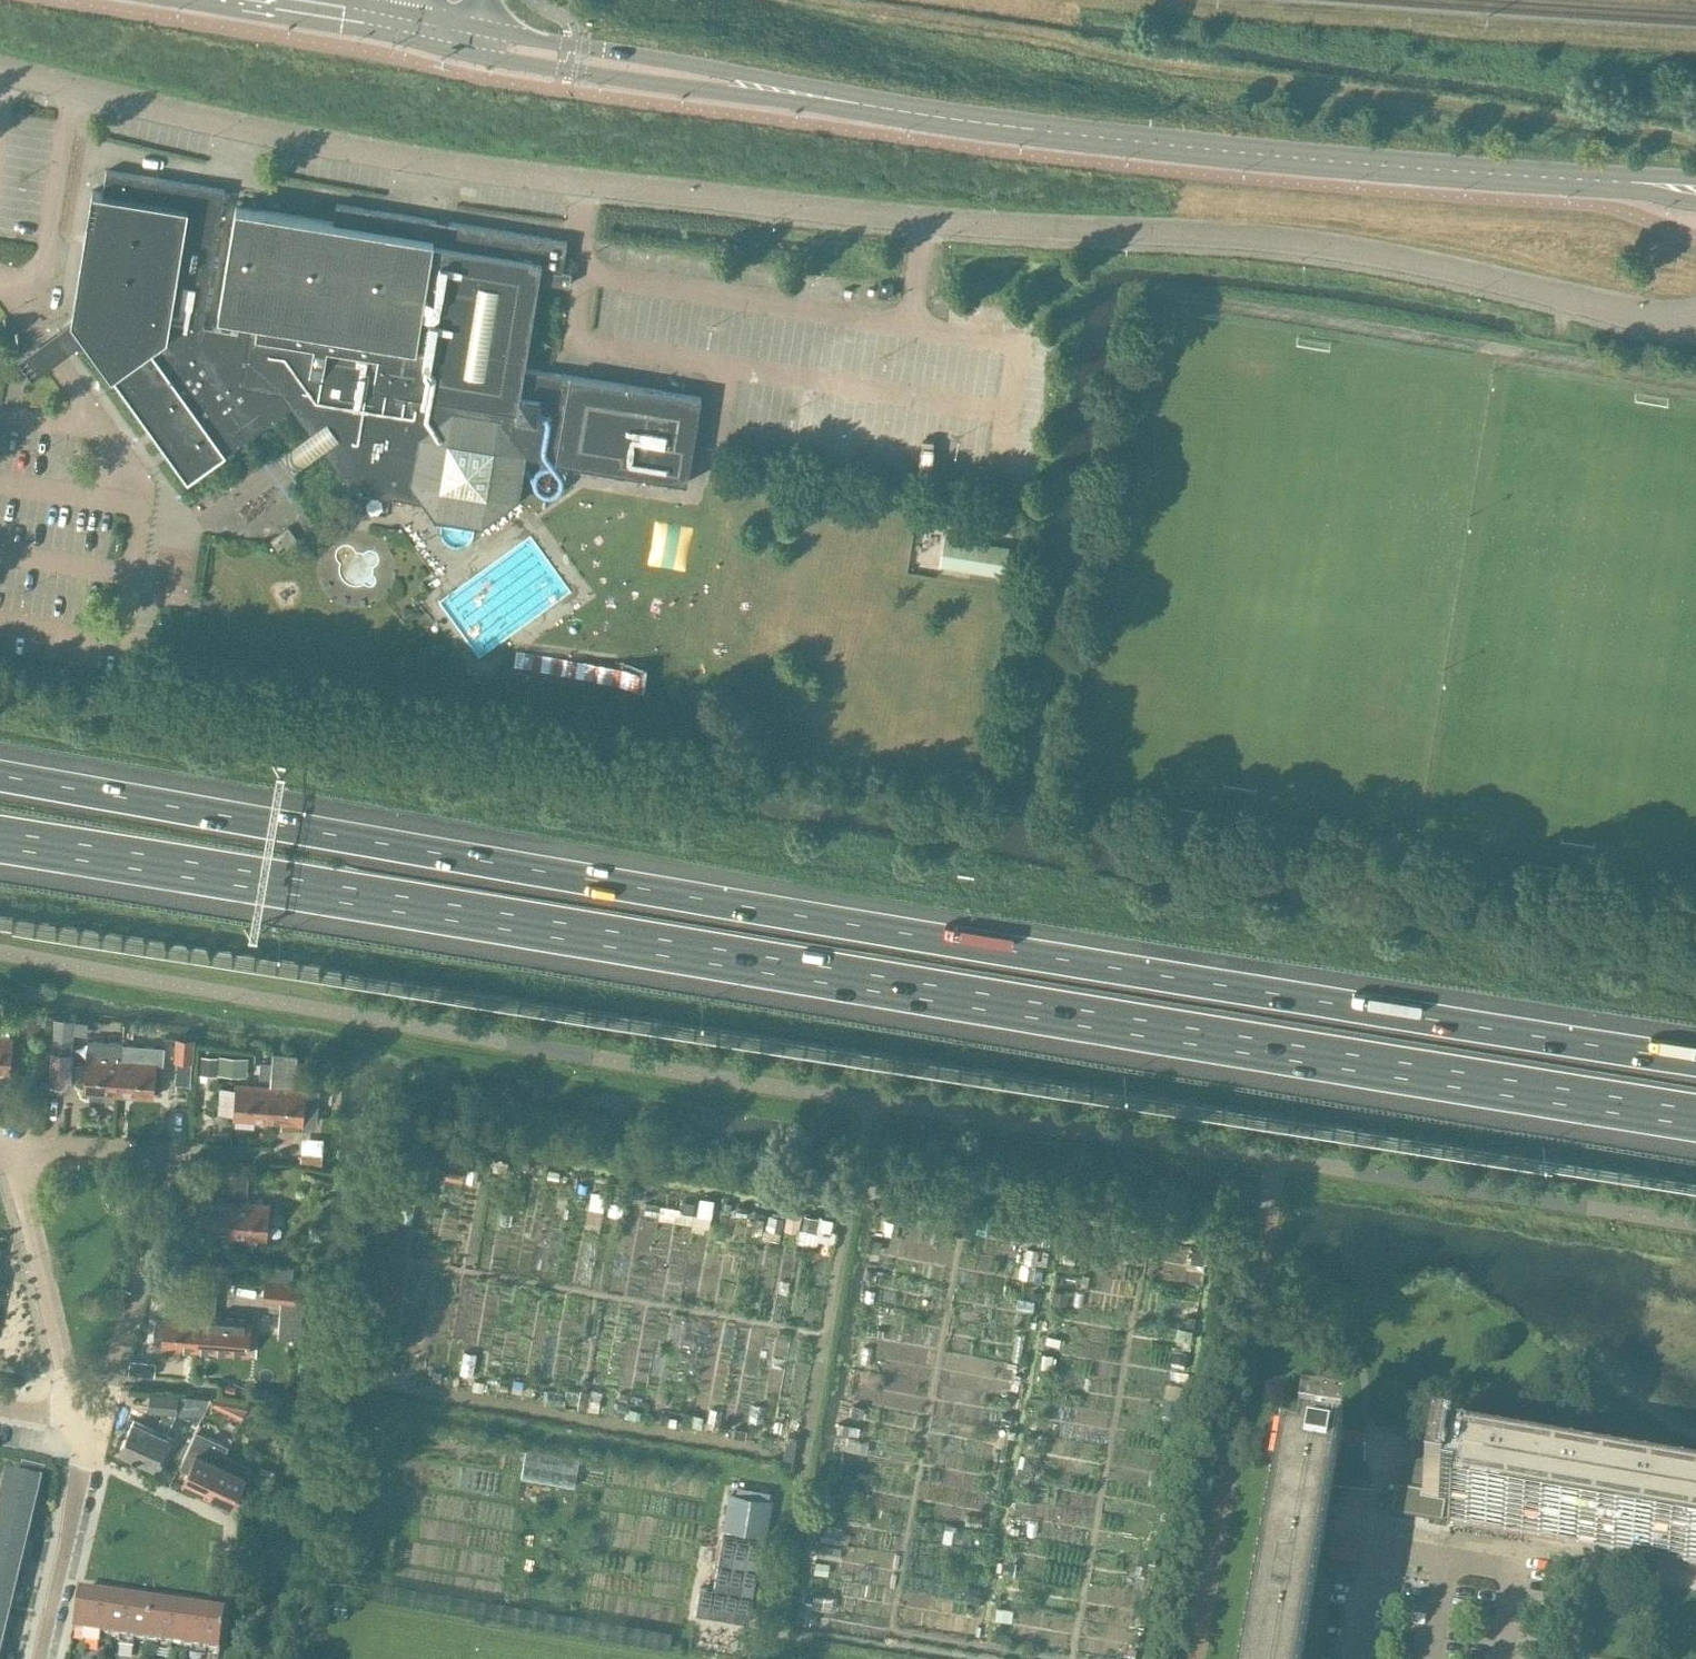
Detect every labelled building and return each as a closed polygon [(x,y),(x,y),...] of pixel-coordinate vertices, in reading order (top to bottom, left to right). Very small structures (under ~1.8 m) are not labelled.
[(75,318),(60,329),(73,346),(88,335),(113,371),(111,372),(152,429),(158,437),(165,447),(171,456),(188,479),(292,405),(312,433),(305,438),(298,443),(303,450),(308,457),(309,458),(323,447),(353,489),(422,500),(435,518),(443,519),(476,525),(482,526),(519,498),(523,478),(525,461),(526,455),(688,482),(694,442),(701,396),(552,371),(525,367),(537,290),(539,277),(570,282),(572,271),(563,270),(567,242),(568,240),(559,239),(337,203),(334,221),(236,205),(218,313),(241,317),(239,330),(203,324),(223,202),(225,188),(107,169),(103,191),(93,189),(74,305),(77,305),(75,318)] [(878,294),(891,296),(893,283),(880,281),(878,294)] [(289,526),(271,539),(280,551),(298,538),(289,526)] [(944,534),(939,565),(1004,575),(1008,544),(944,534)] [(74,1045),(76,1019),(54,1017),(52,1043),(74,1045)] [(10,1070),(13,1034),(0,1033),(0,1070),(10,1070)] [(79,1062),(77,1081),(85,1081),(85,1090),(91,1091),(90,1097),(103,1097),(103,1092),(120,1093),(123,1040),(89,1038),(88,1054),(87,1063),(79,1062)] [(123,1042),(120,1093),(154,1096),(157,1062),(163,1062),(164,1045),(123,1042)] [(51,1083),(69,1085),(71,1053),(53,1051),(51,1083)] [(271,1083),(268,1119),(282,1120),(282,1127),(299,1128),(300,1122),(303,1122),(303,1118),(316,1119),(319,1087),(295,1085),(298,1052),(273,1051),(272,1062),(271,1077),(271,1083)] [(219,1054),(218,1072),(247,1074),(248,1056),(219,1054)] [(261,1061),(260,1076),(271,1077),(272,1062),(261,1061)] [(234,1117),(268,1119),(271,1083),(236,1080),(234,1117)] [(302,1147),(301,1162),(322,1164),(323,1148),(302,1147)] [(236,1191),(238,1163),(226,1163),(224,1190),(236,1191)] [(249,1164),(238,1163),(236,1191),(247,1192),(249,1164)] [(198,1231),(233,1234),(235,1199),(201,1197),(198,1231)] [(270,1202),(235,1199),(233,1234),(268,1237),(270,1202)] [(200,1296),(196,1349),(248,1353),(251,1318),(211,1315),(211,1310),(216,1311),(218,1288),(202,1286),(201,1296),(200,1296)] [(156,1319),(154,1336),(163,1337),(162,1346),(168,1346),(168,1352),(179,1353),(180,1347),(196,1349),(200,1296),(166,1293),(165,1311),(164,1319),(156,1319)] [(254,1385),(252,1398),(273,1401),(275,1388),(254,1385)] [(178,1393),(151,1391),(150,1409),(176,1411),(178,1393)] [(168,1434),(134,1418),(120,1448),(132,1453),(132,1454),(137,1457),(137,1455),(154,1463),(168,1434)] [(196,1429),(180,1465),(187,1470),(184,1477),(207,1488),(224,1452),(225,1451),(224,1451),(228,1443),(196,1429)] [(1333,1488),(1337,1488),(1337,1491),(1365,1491),(1365,1469),(1365,1449),(1363,1449),(1363,1450),(1341,1446),(1341,1445),(1299,1438),(1299,1439),(1282,1436),(1280,1451),(1281,1452),(1278,1464),(1277,1465),(1278,1465),(1269,1516),(1244,1658),(1303,1658),(1333,1488)] [(224,1452),(207,1488),(232,1499),(249,1463),(224,1452)] [(1395,1492),(1396,1492),(1402,1493),(1398,1514),(1443,1522),(1447,1523),(1447,1524),(1449,1524),(1449,1523),(1695,1567),(1695,1508),(1458,1466),(1430,1461),(1431,1460),(1429,1460),(1428,1463),(1423,1464),(1413,1468),(1408,1472),(1404,1476),(1401,1480),(1399,1485),(1397,1491),(1395,1490),(1395,1492)] [(20,1480),(7,1476),(1,1503),(35,1511),(44,1472),(23,1467),(20,1480)] [(730,1492),(724,1526),(766,1534),(772,1499),(730,1492)] [(1,1503),(0,1506),(0,1530),(28,1536),(35,1511),(1,1503)] [(28,1536),(0,1530),(0,1556),(22,1562),(28,1536)] [(700,1586),(696,1612),(748,1621),(762,1542),(723,1535),(713,1588),(700,1586)] [(22,1562),(0,1556),(0,1583),(16,1587),(22,1562)] [(16,1587),(0,1583),(0,1610),(10,1613),(16,1587)] [(79,1595),(73,1634),(86,1636),(85,1643),(100,1645),(101,1638),(110,1640),(116,1600),(81,1595),(79,1595)] [(116,1600),(110,1640),(121,1641),(120,1648),(135,1650),(136,1643),(146,1645),(152,1605),(116,1600)] [(152,1605),(146,1645),(158,1647),(157,1653),(173,1656),(174,1649),(182,1650),(188,1610),(152,1605)] [(10,1613),(0,1610),(0,1637),(4,1638),(10,1613)] [(188,1610),(182,1650),(219,1655),(225,1616),(223,1616),(223,1615),(188,1610)]
